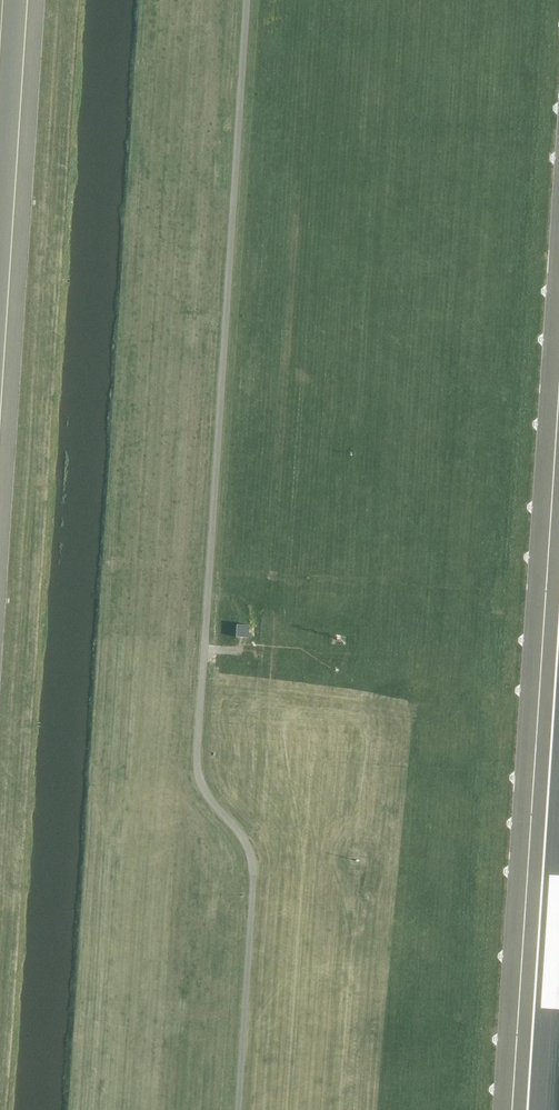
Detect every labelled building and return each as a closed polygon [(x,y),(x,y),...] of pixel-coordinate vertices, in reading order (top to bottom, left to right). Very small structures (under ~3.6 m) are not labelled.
[(236,625),(236,637),(248,638),(249,625),(236,625)]
